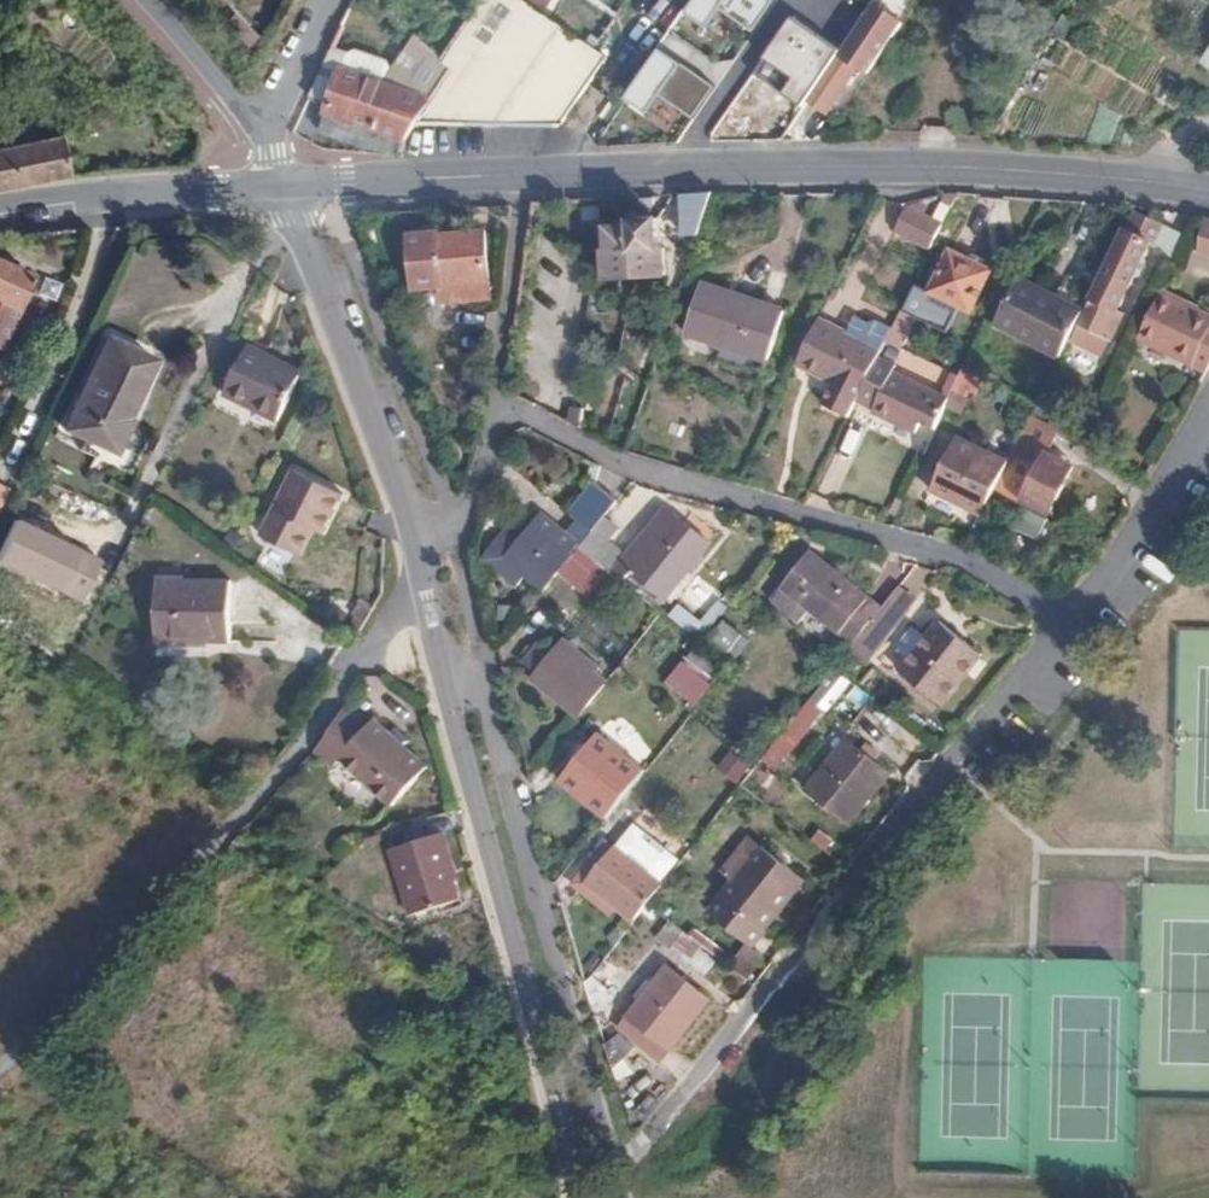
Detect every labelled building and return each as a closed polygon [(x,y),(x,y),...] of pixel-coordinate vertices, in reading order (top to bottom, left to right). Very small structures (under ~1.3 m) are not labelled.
[(418,122),(563,123),(608,55),(551,16),(562,0),(482,0),(444,56),(454,68),(432,100),(418,122)] [(779,0),(694,0),(686,13),(709,28),(720,12),(757,36),(780,1),(779,0)] [(788,6),(795,11),(801,5),(794,0),(792,0),(788,6)] [(841,52),(873,2),(874,0),(844,0),(838,9),(843,12),(825,39),(824,41),(841,52)] [(841,52),(808,101),(826,112),(830,114),(863,67),(864,67),(897,17),(873,2),(841,52)] [(871,71),(904,21),(897,17),(864,67),(871,71)] [(786,96),(824,41),(825,39),(794,18),(754,75),(786,96)] [(331,49),(309,98),(325,109),(325,112),(343,119),(340,129),(354,134),(360,124),(405,141),(418,122),(432,100),(454,68),(444,56),(414,38),(383,82),(343,68),(348,51),(333,45),(331,49)] [(1201,62),(1208,67),(1208,49),(1201,62)] [(717,87),(660,50),(625,104),(646,117),(659,97),(696,121),(717,87)] [(401,153),(405,141),(360,124),(354,134),(340,129),(343,119),(325,112),(320,132),(376,152),(401,153)] [(65,176),(55,137),(30,143),(26,122),(0,127),(0,189),(55,178),(65,176)] [(713,193),(683,195),(685,237),(698,237),(713,193)] [(1164,224),(1132,206),(1125,232),(1080,325),(1110,341),(1124,313),(1117,310),(1151,243),(1155,245),(1164,224)] [(932,249),(945,224),(910,207),(897,232),(932,249)] [(631,226),(608,227),(610,251),(604,252),(606,279),(667,276),(666,248),(660,249),(659,219),(631,220),(631,226)] [(1204,221),(1197,254),(1208,257),(1208,222),(1204,221)] [(1178,251),(1185,234),(1165,225),(1157,243),(1178,251)] [(438,287),(443,286),(488,282),(484,230),(412,238),(415,289),(422,289),(422,291),(438,290),(438,287)] [(949,247),(929,287),(972,309),(993,267),(949,247)] [(5,319),(24,276),(6,268),(9,260),(0,257),(0,332),(5,319)] [(1060,357),(1083,311),(1021,279),(998,325),(1060,357)] [(488,282),(443,286),(445,302),(490,297),(488,282)] [(684,333),(722,345),(769,360),(784,310),(700,283),(684,333)] [(972,309),(929,287),(925,296),(968,317),(972,309)] [(1160,293),(1137,337),(1207,373),(1208,369),(1208,324),(1208,323),(1208,319),(1160,293)] [(916,316),(903,310),(893,330),(890,336),(902,344),(916,316)] [(853,323),(849,333),(883,351),(890,336),(893,330),(877,321),(870,324),(863,321),(864,318),(858,315),(854,316),(851,323),(853,323)] [(820,318),(797,365),(820,376),(824,367),(809,360),(828,322),(820,318)] [(824,367),(820,376),(861,396),(880,356),(883,351),(849,333),(828,322),(809,360),(824,367)] [(154,356),(106,332),(62,421),(90,434),(75,464),(97,474),(154,356)] [(298,370),(247,336),(218,380),(267,414),(298,370)] [(769,360),(722,345),(717,361),(764,376),(769,360)] [(992,353),(977,346),(972,356),(987,364),(992,353)] [(861,396),(859,401),(876,408),(875,411),(920,432),(925,420),(940,428),(953,399),(896,371),(898,366),(880,356),(861,396)] [(987,364),(972,356),(967,368),(982,375),(987,364)] [(574,384),(567,410),(570,411),(564,421),(579,429),(588,388),(574,384)] [(1019,394),(1016,392),(1011,402),(1033,412),(1037,402),(1019,394)] [(1061,404),(1044,395),(1036,411),(1053,420),(1061,404)] [(570,411),(567,410),(553,402),(548,412),(564,421),(570,411)] [(1032,414),(1020,439),(1044,452),(1057,426),(1033,412),(1032,413),(1032,414)] [(931,490),(982,517),(996,487),(1008,462),(958,437),(931,490)] [(1008,462),(996,487),(1051,514),(1074,467),(1066,463),(1047,454),(1044,452),(1020,439),(1008,462)] [(1047,454),(1066,463),(1068,457),(1050,448),(1047,454)] [(336,495),(290,470),(255,536),(295,559),(307,536),(313,539),(336,495)] [(528,574),(546,588),(558,572),(580,548),(605,517),(618,501),(595,483),(571,513),(582,521),(569,537),(542,514),(526,532),(498,567),(520,586),(528,574)] [(619,529),(605,517),(580,548),(609,571),(624,583),(631,574),(664,601),(710,544),(666,508),(628,557),(608,542),(619,529)] [(103,561),(21,522),(1,564),(83,602),(103,561)] [(485,558),(498,567),(526,532),(514,522),(485,558)] [(580,548),(558,572),(589,596),(609,571),(580,548)] [(859,639),(883,608),(813,552),(773,602),(800,623),(811,609),(855,643),(859,639)] [(157,640),(232,641),(233,581),(158,580),(157,640)] [(915,601),(898,589),(883,608),(859,639),(875,652),(915,601)] [(702,640),(710,629),(679,604),(670,616),(702,640)] [(726,622),(719,631),(709,644),(733,663),(749,641),(726,622)] [(983,655),(940,622),(927,639),(912,627),(898,645),(913,658),(900,673),(942,706),(983,655)] [(719,631),(712,627),(710,629),(702,640),(709,644),(719,631)] [(533,679),(580,715),(607,681),(561,645),(533,679)] [(842,659),(834,669),(846,675),(852,667),(842,659)] [(700,672),(685,660),(681,667),(696,677),(700,672)] [(696,677),(681,667),(667,684),(696,708),(711,687),(696,677)] [(811,699),(764,758),(777,769),(824,709),(811,699)] [(369,719),(343,702),(325,732),(309,742),(331,755),(339,744),(410,788),(437,745),(377,707),(369,719)] [(560,779),(607,818),(635,783),(623,773),(631,763),(597,736),(560,779)] [(847,741),(835,757),(819,776),(808,791),(850,825),(890,774),(847,741)] [(819,776),(835,757),(829,752),(814,772),(819,776)] [(634,825),(615,848),(659,884),(679,861),(634,825)] [(453,870),(441,834),(388,853),(410,917),(460,901),(450,871),(453,870)] [(737,882),(764,847),(752,837),(724,871),(737,882)] [(587,882),(615,848),(607,842),(573,884),(613,916),(619,907),(587,882)] [(710,912),(753,945),(806,880),(764,847),(737,882),(710,912)] [(648,903),(661,886),(659,884),(615,848),(587,882),(619,907),(634,919),(647,904),(648,903)] [(634,919),(656,937),(669,922),(647,904),(634,919)] [(634,919),(606,955),(629,972),(656,937),(634,919)] [(669,922),(656,937),(692,965),(704,950),(669,922)] [(753,986),(772,963),(753,945),(733,970),(753,986)] [(720,963),(704,950),(692,965),(708,978),(720,963)] [(669,967),(656,984),(642,1002),(621,1028),(663,1060),(711,1001),(669,967)] [(593,974),(585,983),(593,1011),(605,1005),(614,996),(593,974)] [(642,1002),(656,984),(650,980),(636,997),(642,1002)] [(620,1034),(605,1045),(618,1081),(631,1071),(625,1059),(634,1050),(620,1034)]
